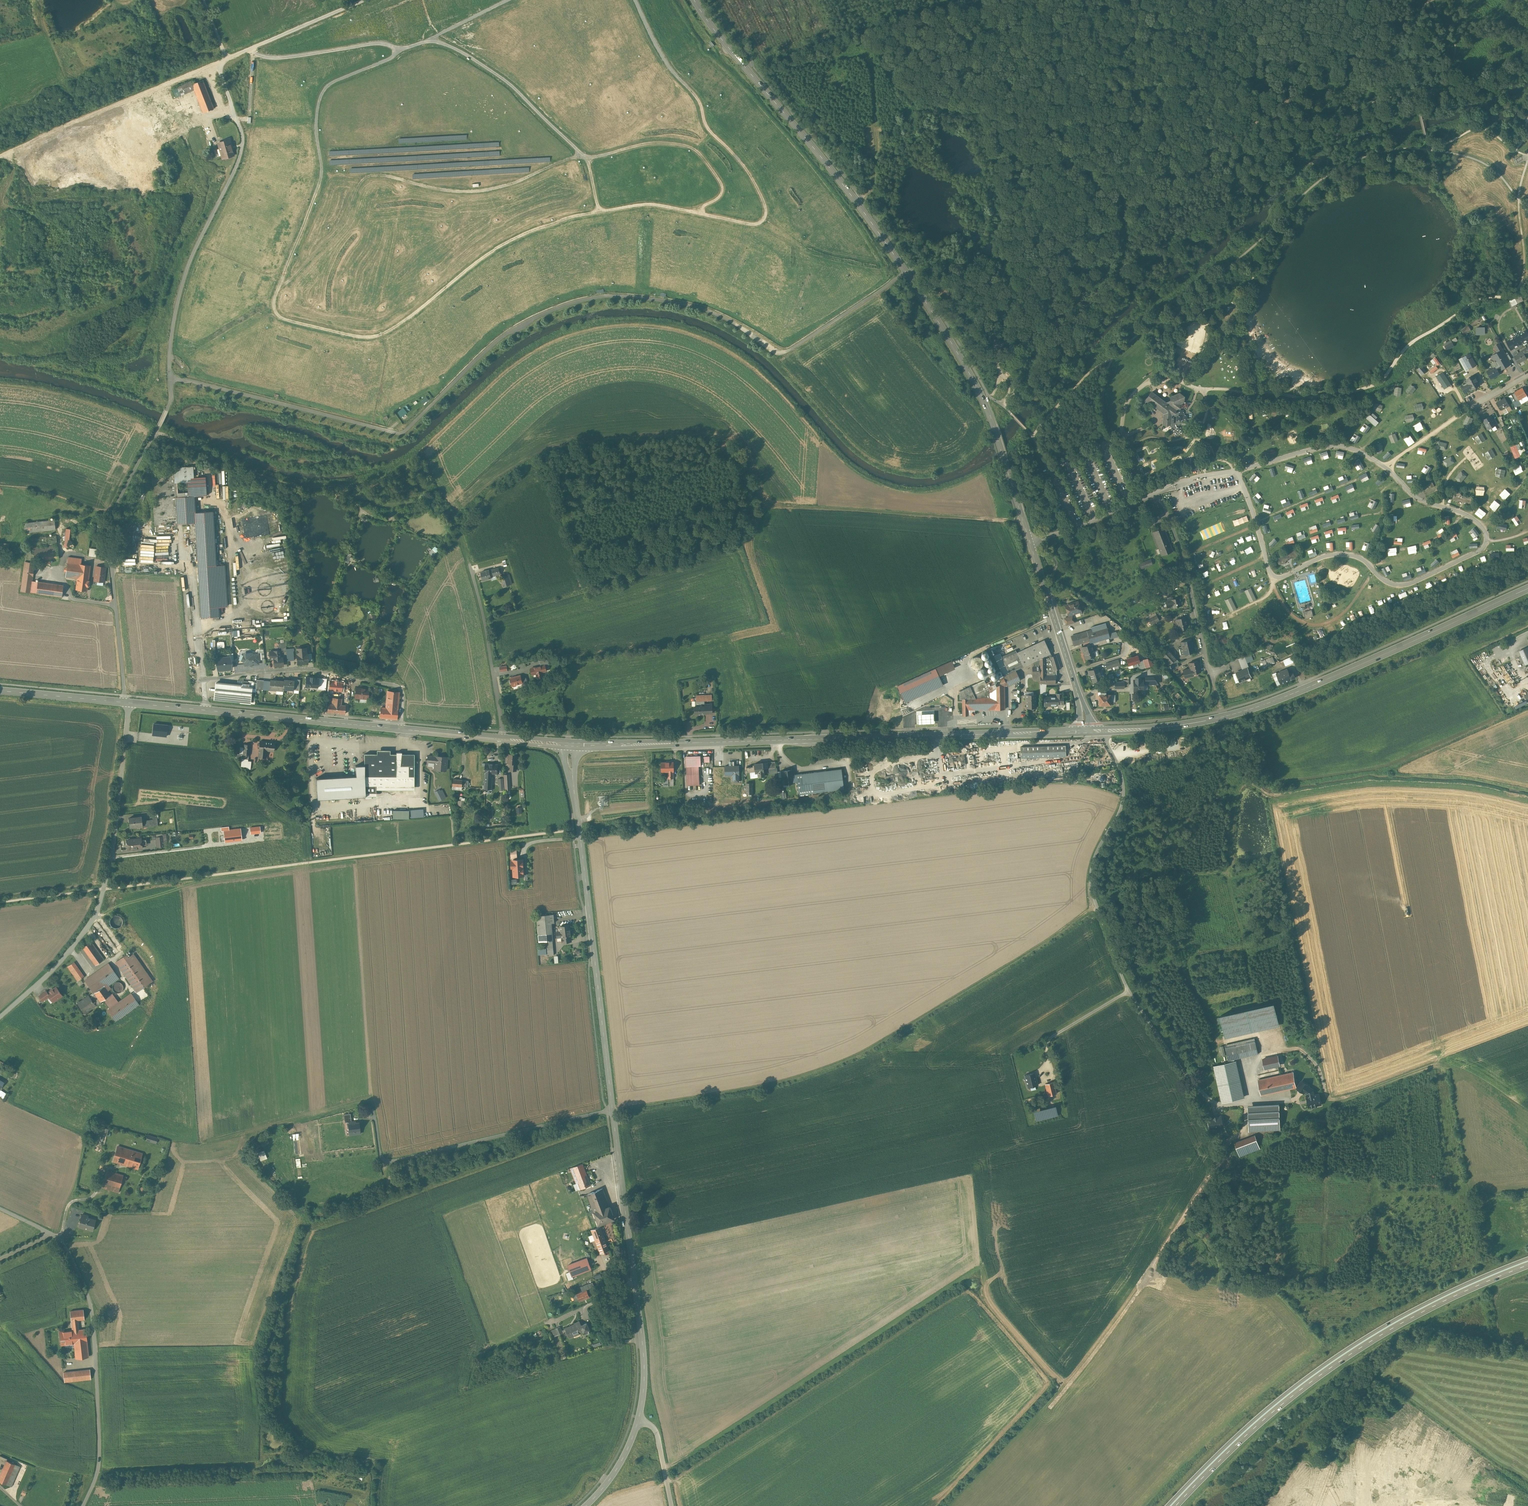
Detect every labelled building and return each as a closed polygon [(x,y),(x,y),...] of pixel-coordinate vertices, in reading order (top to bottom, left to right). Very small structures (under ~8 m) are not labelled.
[(622,5),(604,12),(605,16),(624,10),(622,5)] [(417,6),(407,6),(407,18),(417,17),(417,6)] [(375,8),(365,10),(368,31),(376,29),(374,22),(378,22),(375,8)] [(427,49),(444,45),(443,39),(426,43),(427,49)] [(202,80),(192,84),(194,90),(203,112),(213,108),(202,80)] [(194,90),(192,84),(191,81),(176,86),(180,95),(194,90)] [(180,95),(176,86),(171,88),(175,97),(180,95)] [(228,139),(217,142),(222,158),(233,155),(228,139)] [(1520,295),(1514,298),(1517,303),(1523,300),(1520,295)] [(1514,298),(1509,301),(1512,306),(1517,303),(1514,298)] [(1469,324),(1461,328),(1464,334),(1472,330),(1469,324)] [(1506,341),(1511,351),(1527,341),(1527,333),(1526,330),(1506,341)] [(1515,356),(1518,362),(1526,358),(1525,356),(1527,354),(1527,347),(1518,353),(1519,354),(1515,356)] [(1494,363),(1496,366),(1502,362),(1503,364),(1504,363),(1500,356),(1504,354),(1502,350),(1492,356),(1495,361),(1494,363)] [(1500,356),(1504,363),(1511,359),(1507,352),(1504,354),(1500,356)] [(1469,353),(1459,359),(1466,371),(1476,365),(1469,353)] [(1492,369),(1488,371),(1491,378),(1499,373),(1497,371),(1505,367),(1503,364),(1502,362),(1496,366),(1491,368),(1492,369)] [(1413,374),(1410,376),(1415,383),(1418,380),(1413,374)] [(1466,379),(1467,382),(1471,389),(1479,385),(1477,381),(1478,380),(1475,374),(1466,379)] [(1467,382),(1461,386),(1465,392),(1471,389),(1467,382)] [(1395,386),(1394,394),(1401,395),(1402,387),(1395,386)] [(1522,387),(1514,392),(1518,398),(1519,399),(1526,395),(1522,387)] [(1151,392),(1146,399),(1150,402),(1150,405),(1153,406),(1155,405),(1164,411),(1163,423),(1166,425),(1171,423),(1171,415),(1174,413),(1175,409),(1179,408),(1179,403),(1183,402),(1183,395),(1179,393),(1170,396),(1170,400),(1166,402),(1151,392)] [(1518,398),(1514,392),(1508,396),(1512,401),(1518,398)] [(1505,398),(1497,402),(1501,409),(1509,405),(1505,398)] [(1373,408),(1381,412),(1384,405),(1376,402),(1373,408)] [(407,412),(403,407),(397,412),(401,417),(407,412)] [(1366,418),(1376,426),(1380,422),(1376,418),(1378,416),(1373,412),(1371,415),(1370,413),(1366,418)] [(1493,419),(1490,415),(1483,420),(1488,429),(1496,425),(1494,422),(1496,421),(1494,418),(1493,419)] [(1366,427),(1363,425),(1360,429),(1366,433),(1371,427),(1367,425),(1366,427)] [(1395,432),(1389,435),(1392,443),(1399,440),(1395,432)] [(1495,441),(1500,438),(1496,433),(1491,436),(1495,441)] [(1356,437),(1353,436),(1350,440),(1357,443),(1361,436),(1357,435),(1356,437)] [(1381,453),(1384,445),(1378,443),(1376,451),(1381,453)] [(1520,456),(1515,443),(1509,445),(1515,458),(1520,456)] [(1320,453),(1322,460),(1330,457),(1327,450),(1320,453)] [(1343,459),(1345,451),(1337,450),(1336,457),(1343,459)] [(1386,460),(1392,454),(1389,451),(1383,457),(1386,460)] [(1358,470),(1364,467),(1360,458),(1356,460),(1358,464),(1356,465),(1358,470)] [(1428,475),(1432,468),(1426,464),(1422,471),(1428,475)] [(207,512),(197,512),(196,496),(206,495),(205,477),(193,477),(192,466),(174,467),(174,466),(169,466),(169,468),(151,469),(154,519),(154,525),(177,524),(183,523),(195,522),(196,537),(201,617),(213,617),(219,616),(218,612),(222,611),(222,606),(218,606),(216,566),(212,511),(209,511),(207,512)] [(1255,473),(1249,479),(1255,484),(1260,478),(1255,473)] [(1347,477),(1344,478),(1343,475),(1338,477),(1341,484),(1349,481),(1347,477)] [(1345,486),(1348,493),(1355,490),(1353,483),(1345,486)] [(1258,492),(1252,498),(1258,503),(1261,500),(1259,498),(1261,496),(1258,492)] [(1465,496),(1462,497),(1459,493),(1454,494),(1452,498),(1456,502),(1461,501),(1462,503),(1464,503),(1468,507),(1473,506),(1474,501),(1471,497),(1466,498),(1465,496)] [(1339,494),(1331,496),(1333,503),(1338,501),(1337,498),(1340,497),(1339,494)] [(1317,505),(1322,504),(1321,501),(1324,500),(1323,497),(1315,499),(1317,505)] [(1285,498),(1281,500),(1284,507),(1291,504),(1290,500),(1286,501),(1285,498)] [(1402,500),(1404,507),(1412,506),(1410,498),(1402,500)] [(1491,499),(1487,503),(1495,511),(1499,507),(1491,499)] [(1375,509),(1378,501),(1374,500),(1373,503),(1370,502),(1368,506),(1375,509)] [(1302,510),(1309,509),(1308,502),(1300,504),(1302,510)] [(1264,504),(1263,511),(1271,512),(1271,509),(1269,508),(1269,504),(1264,504)] [(1286,511),(1288,517),(1293,515),(1292,512),(1295,511),(1294,508),(1286,511)] [(1390,514),(1390,524),(1398,524),(1397,514),(1390,514)] [(54,520),(24,523),(25,533),(55,529),(54,520)] [(195,522),(183,523),(184,538),(196,537),(195,522)] [(177,524),(154,525),(155,534),(172,533),(173,536),(178,536),(177,524)] [(1163,527),(1152,531),(1161,554),(1172,550),(1163,527)] [(1475,527),(1469,531),(1474,538),(1480,534),(1475,527)] [(1449,536),(1452,542),(1456,540),(1455,536),(1458,535),(1457,532),(1449,536)] [(1311,536),(1312,543),(1320,541),(1319,534),(1311,536)] [(56,536),(26,539),(27,547),(33,547),(57,544),(56,536)] [(1272,547),(1278,541),(1275,538),(1269,543),(1272,547)] [(1367,545),(1363,544),(1362,549),(1370,551),(1371,543),(1368,542),(1367,545)] [(57,545),(37,547),(33,547),(34,561),(59,558),(57,545)] [(433,556),(439,549),(434,545),(429,553),(433,556)] [(33,547),(27,547),(25,561),(34,562),(34,561),(33,547)] [(1311,557),(1318,554),(1316,551),(1314,552),(1313,548),(1308,550),(1311,557)] [(1455,553),(1452,555),(1453,558),(1460,554),(1458,548),(1453,550),(1455,553)] [(1284,555),(1279,555),(1277,559),(1279,564),(1284,564),(1287,560),(1289,560),(1290,558),(1295,558),(1298,554),(1296,549),(1291,549),(1288,553),(1286,553),(1284,555)] [(1151,558),(1138,563),(1141,570),(1154,565),(1151,558)] [(1431,564),(1434,567),(1440,562),(1437,559),(1431,564)] [(34,562),(25,561),(21,591),(30,592),(32,581),(32,575),(33,576),(34,570),(33,570),(34,562)] [(67,562),(65,576),(77,578),(78,570),(89,572),(90,565),(81,564),(67,562)] [(1385,575),(1392,573),(1389,565),(1383,568),(1385,575)] [(105,567),(96,566),(94,580),(103,582),(105,567)] [(225,566),(216,566),(218,606),(222,606),(227,606),(225,566)] [(1252,577),(1259,574),(1255,566),(1248,569),(1252,577)] [(488,569),(480,571),(483,579),(491,577),(490,575),(489,569),(488,569)] [(89,572),(78,570),(77,578),(76,589),(87,591),(89,572)] [(1402,573),(1404,580),(1412,578),(1411,574),(1408,575),(1407,572),(1402,573)] [(1252,582),(1256,591),(1263,587),(1259,579),(1252,582)] [(63,585),(37,582),(36,593),(62,596),(63,585)] [(1179,597),(1171,599),(1171,601),(1172,606),(1173,608),(1180,606),(1179,597)] [(1172,606),(1171,601),(1167,602),(1166,600),(1161,601),(1162,608),(1172,606)] [(1077,601),(1065,605),(1068,614),(1080,611),(1077,601)] [(1104,616),(1097,618),(1099,625),(1110,621),(1104,616)] [(1155,616),(1147,620),(1150,626),(1158,621),(1155,616)] [(1184,617),(1176,619),(1178,624),(1179,629),(1187,627),(1184,617)] [(1087,630),(1076,634),(1079,643),(1089,640),(1090,643),(1109,636),(1106,627),(1093,631),(1093,630),(1088,631),(1087,630)] [(1016,652),(1023,666),(1033,661),(1039,659),(1050,654),(1051,653),(1044,639),(1016,652)] [(1192,639),(1181,641),(1182,647),(1183,654),(1194,652),(1192,639)] [(1090,644),(1081,647),(1082,651),(1084,651),(1086,658),(1094,655),(1090,644)] [(306,647),(296,648),(297,654),(296,654),(297,664),(307,663),(307,653),(306,653),(306,647)] [(1519,651),(1525,664),(1527,663),(1527,648),(1527,647),(1519,651)] [(1278,653),(1280,658),(1285,657),(1285,658),(1292,655),(1290,649),(1278,653)] [(1168,650),(1161,656),(1170,665),(1179,662),(1168,650)] [(1016,652),(1002,658),(1009,673),(1016,670),(1023,666),(1016,652)] [(245,660),(245,665),(258,664),(258,660),(259,660),(258,654),(252,655),(252,653),(246,653),(246,655),(244,655),(242,659),(245,660)] [(993,656),(1003,675),(1009,673),(1002,658),(1000,653),(993,656)] [(1050,654),(1039,659),(1039,666),(1040,673),(1040,675),(1051,674),(1051,683),(1055,683),(1055,672),(1054,670),(1060,668),(1056,654),(1051,656),(1050,654)] [(1137,655),(1126,658),(1129,665),(1132,664),(1133,667),(1138,666),(1137,662),(1140,661),(1137,655)] [(1264,667),(1276,662),(1273,655),(1261,660),(1264,667)] [(961,656),(951,661),(952,665),(963,661),(961,656)] [(975,656),(974,656),(972,657),(970,659),(970,662),(970,664),(971,666),(973,668),(976,668),(979,668),(981,666),(982,665),(982,662),(982,660),(981,658),(979,656),(977,656),(975,656)] [(1294,656),(1284,659),(1286,664),(1295,661),(1294,656)] [(274,658),(274,659),(274,666),(283,665),(282,657),(280,658),(274,658)] [(1143,660),(1140,661),(1137,662),(1138,666),(1139,669),(1145,667),(1143,660)] [(1189,662),(1191,668),(1192,673),(1200,672),(1198,661),(1189,662)] [(217,662),(209,663),(210,676),(219,675),(218,667),(217,662)] [(541,665),(531,668),(532,674),(536,673),(537,676),(543,674),(542,671),(546,670),(545,665),(541,666),(541,665)] [(982,667),(980,668),(978,669),(977,671),(977,673),(978,675),(979,676),(981,677),(984,677),(986,675),(987,674),(987,671),(986,669),(985,668),(984,668),(982,667)] [(1097,667),(1087,670),(1089,675),(1091,674),(1093,682),(1101,679),(1097,667)] [(935,668),(897,686),(903,700),(942,682),(935,668)] [(1191,668),(1182,670),(1184,677),(1192,676),(1192,673),(1191,668)] [(1247,669),(1235,674),(1238,681),(1250,676),(1247,669)] [(1009,673),(1003,675),(1006,683),(1019,677),(1016,670),(1009,673)] [(1287,670),(1276,674),(1280,684),(1291,680),(1290,679),(1289,675),(1287,670)] [(1051,674),(1040,675),(1040,677),(1040,684),(1046,683),(1048,683),(1049,685),(1051,685),(1051,683),(1051,674)] [(317,688),(325,689),(326,677),(304,675),(303,685),(317,686),(317,688)] [(520,675),(510,678),(511,680),(510,680),(510,683),(511,683),(512,685),(513,685),(513,686),(516,685),(516,684),(522,682),(521,678),(520,675)] [(1003,675),(986,683),(990,692),(990,697),(995,697),(996,709),(1004,709),(1003,684),(1006,683),(1003,675)] [(1136,681),(1134,681),(1134,689),(1144,688),(1143,680),(1140,681),(1140,678),(1136,678),(1136,681)] [(294,680),(284,680),(284,681),(283,689),(287,689),(293,690),(294,680)] [(984,680),(965,688),(970,698),(990,697),(990,692),(986,683),(984,680)] [(251,688),(216,684),(215,699),(250,702),(251,688)] [(361,688),(356,688),(356,687),(355,687),(355,697),(367,698),(368,688),(361,688)] [(959,698),(962,698),(970,698),(965,688),(959,691),(959,698)] [(398,692),(387,691),(386,708),(397,709),(398,692)] [(1110,693),(1099,694),(1099,704),(1110,703),(1110,693)] [(1035,694),(1024,694),(1025,701),(1026,701),(1026,707),(1036,707),(1035,694)] [(1057,696),(1045,697),(1045,705),(1057,705),(1057,703),(1057,696)] [(342,698),(329,697),(329,704),(341,705),(342,698)] [(970,698),(962,698),(962,715),(971,715),(975,711),(974,709),(996,709),(995,697),(990,697),(970,698)] [(329,704),(328,704),(327,712),(344,714),(345,705),(341,705),(329,704)] [(386,708),(381,707),(380,717),(396,718),(397,709),(386,708)] [(925,718),(921,718),(921,724),(938,724),(937,715),(925,716),(925,718)] [(168,725),(153,724),(152,735),(166,736),(168,725)] [(274,742),(259,741),(259,744),(257,744),(257,746),(259,746),(259,749),(258,757),(265,757),(266,750),(273,751),(274,742)] [(1065,745),(1020,746),(1020,757),(1065,756),(1065,745)] [(378,754),(366,754),(366,765),(365,797),(377,797),(377,791),(414,791),(415,755),(391,754),(391,751),(378,751),(378,754)] [(517,755),(508,754),(508,762),(511,763),(510,770),(516,770),(517,755)] [(448,757),(428,756),(428,764),(435,764),(434,771),(447,772),(448,757)] [(700,758),(685,758),(687,785),(699,784),(698,766),(701,766),(700,758)] [(673,762),(661,762),(662,771),(668,771),(668,778),(673,778),(673,762)] [(497,764),(485,763),(485,777),(489,777),(490,773),(497,773),(497,764)] [(763,763),(754,764),(752,764),(753,766),(746,767),(747,772),(755,771),(755,772),(758,772),(758,776),(764,775),(763,771),(764,771),(763,763)] [(365,797),(366,765),(355,766),(356,775),(316,778),(317,799),(365,797)] [(739,775),(739,766),(725,766),(725,775),(732,775),(733,782),(739,782),(738,775),(739,775)] [(841,768),(793,775),(794,782),(797,781),(799,795),(844,788),(841,768)] [(792,769),(781,770),(783,783),(794,782),(793,775),(792,769)] [(446,798),(441,788),(434,792),(439,802),(446,798)] [(423,809),(410,810),(411,818),(424,817),(423,809)] [(409,810),(392,810),(393,818),(409,818),(409,810)] [(155,813),(147,814),(148,823),(156,822),(155,813)] [(141,816),(129,818),(130,827),(134,826),(134,828),(138,827),(138,826),(142,825),(141,816)] [(223,830),(213,831),(214,842),(223,841),(223,834),(224,834),(223,830)] [(141,838),(127,840),(128,849),(136,848),(136,849),(142,848),(141,838)] [(522,859),(513,860),(514,876),(523,875),(522,859)] [(553,914),(537,915),(539,941),(548,940),(552,940),(550,922),(554,922),(553,914)] [(111,925),(112,926),(114,927),(115,928),(117,928),(119,927),(120,926),(121,925),(122,924),(123,922),(122,920),(122,919),(121,917),(120,916),(118,915),(116,915),(115,915),(113,916),(112,917),(111,919),(110,920),(110,922),(110,924),(111,925)] [(560,931),(556,931),(556,937),(561,937),(561,942),(571,941),(570,925),(560,925),(560,931)] [(104,959),(91,941),(83,947),(95,965),(104,959)] [(152,981),(133,954),(128,957),(127,954),(116,962),(135,990),(137,992),(152,981)] [(84,976),(74,962),(68,966),(78,981),(84,976)] [(108,963),(85,980),(93,991),(103,984),(116,975),(108,963)] [(116,975),(103,984),(108,990),(111,988),(108,985),(118,978),(116,975)] [(120,982),(119,982),(118,982),(117,982),(115,982),(115,983),(114,983),(114,984),(113,984),(113,985),(113,986),(112,986),(112,987),(112,988),(113,989),(113,990),(114,991),(115,992),(116,992),(117,992),(118,992),(119,992),(120,992),(121,991),(122,990),(123,989),(123,988),(123,987),(123,986),(123,985),(122,985),(122,984),(121,983),(120,982)] [(108,990),(103,984),(93,991),(95,994),(100,1001),(110,994),(108,990)] [(62,995),(56,987),(47,993),(49,996),(53,1001),(62,995)] [(46,991),(39,996),(42,1001),(49,996),(47,993),(46,991)] [(131,993),(108,1009),(115,1020),(139,1004),(132,995),(131,993)] [(95,994),(90,997),(94,1003),(99,1000),(100,1002),(100,1001),(95,994)] [(90,997),(88,995),(78,1003),(84,1013),(95,1005),(94,1003),(90,997)] [(1274,1003),(1221,1015),(1224,1032),(1277,1020),(1274,1003)] [(1277,1020),(1224,1032),(1226,1038),(1279,1026),(1277,1020)] [(1255,1039),(1225,1045),(1226,1049),(1255,1043),(1255,1039)] [(1255,1043),(1226,1049),(1228,1060),(1229,1060),(1229,1063),(1235,1062),(1234,1059),(1258,1054),(1255,1043)] [(1278,1055),(1270,1057),(1269,1054),(1266,1055),(1266,1058),(1263,1059),(1265,1069),(1280,1065),(1278,1055)] [(1229,1063),(1223,1065),(1231,1100),(1243,1098),(1235,1062),(1229,1063)] [(1231,1100),(1223,1065),(1215,1066),(1223,1102),(1231,1100)] [(1035,1072),(1024,1075),(1026,1083),(1023,1084),(1024,1088),(1038,1084),(1035,1072)] [(1292,1073),(1258,1080),(1261,1095),(1295,1088),(1294,1080),(1292,1073)] [(1299,1081),(1295,1088),(1307,1094),(1312,1093),(1315,1088),(1300,1080),(1299,1081)] [(1053,1082),(1045,1084),(1048,1095),(1056,1093),(1053,1082)] [(1322,1107),(1318,1092),(1312,1093),(1307,1094),(1310,1110),(1322,1107)] [(1055,1107),(1034,1112),(1036,1120),(1052,1116),(1052,1114),(1057,1113),(1057,1114),(1055,1107)] [(1278,1107),(1249,1109),(1249,1131),(1279,1129),(1278,1107)] [(1217,1116),(1214,1117),(1209,1118),(1210,1127),(1215,1126),(1215,1128),(1223,1126),(1221,1116),(1217,1117),(1217,1116)] [(358,1122),(351,1123),(351,1121),(346,1122),(347,1128),(349,1128),(349,1135),(360,1133),(358,1122)] [(310,1130),(303,1131),(302,1131),(301,1124),(295,1125),(297,1138),(304,1137),(307,1137),(311,1136),(310,1130)] [(158,1137),(147,1134),(146,1140),(156,1143),(158,1137)] [(1255,1137),(1236,1144),(1240,1156),(1259,1148),(1255,1137)] [(131,1150),(118,1146),(113,1161),(125,1164),(127,1160),(128,1161),(131,1150)] [(142,1154),(131,1150),(128,1161),(127,1160),(125,1164),(137,1168),(142,1154)] [(582,1163),(571,1167),(579,1189),(590,1185),(582,1163)] [(123,1175),(107,1170),(102,1187),(118,1191),(123,1175)] [(602,1188),(588,1194),(592,1205),(588,1206),(593,1221),(595,1220),(597,1225),(614,1219),(602,1188)] [(652,1211),(639,1212),(640,1225),(653,1224),(652,1211)] [(96,1218),(81,1214),(78,1226),(93,1230),(96,1218)] [(600,1226),(591,1229),(600,1253),(609,1249),(600,1226)] [(573,1278),(572,1276),(591,1269),(587,1257),(567,1264),(569,1272),(566,1273),(568,1280),(573,1278)] [(587,1289),(576,1293),(579,1301),(590,1296),(587,1289)] [(83,1309),(70,1311),(71,1320),(78,1320),(84,1319),(83,1309)] [(85,1329),(79,1330),(78,1320),(72,1320),(73,1330),(74,1343),(76,1358),(88,1356),(85,1329)] [(581,1325),(579,1321),(579,1322),(575,1324),(565,1328),(569,1337),(584,1331),(581,1325)] [(581,1325),(584,1331),(585,1334),(590,1332),(588,1329),(589,1329),(586,1323),(581,1325)] [(73,1330),(60,1332),(61,1344),(74,1343),(73,1330)] [(90,1369),(80,1370),(80,1377),(81,1380),(91,1379),(90,1369)] [(80,1370),(63,1372),(64,1379),(80,1377),(80,1370)] [(6,1460),(5,1464),(0,1475),(0,1481),(7,1484),(16,1464),(6,1460)] [(16,1464),(7,1484),(11,1486),(20,1466),(16,1464)]
